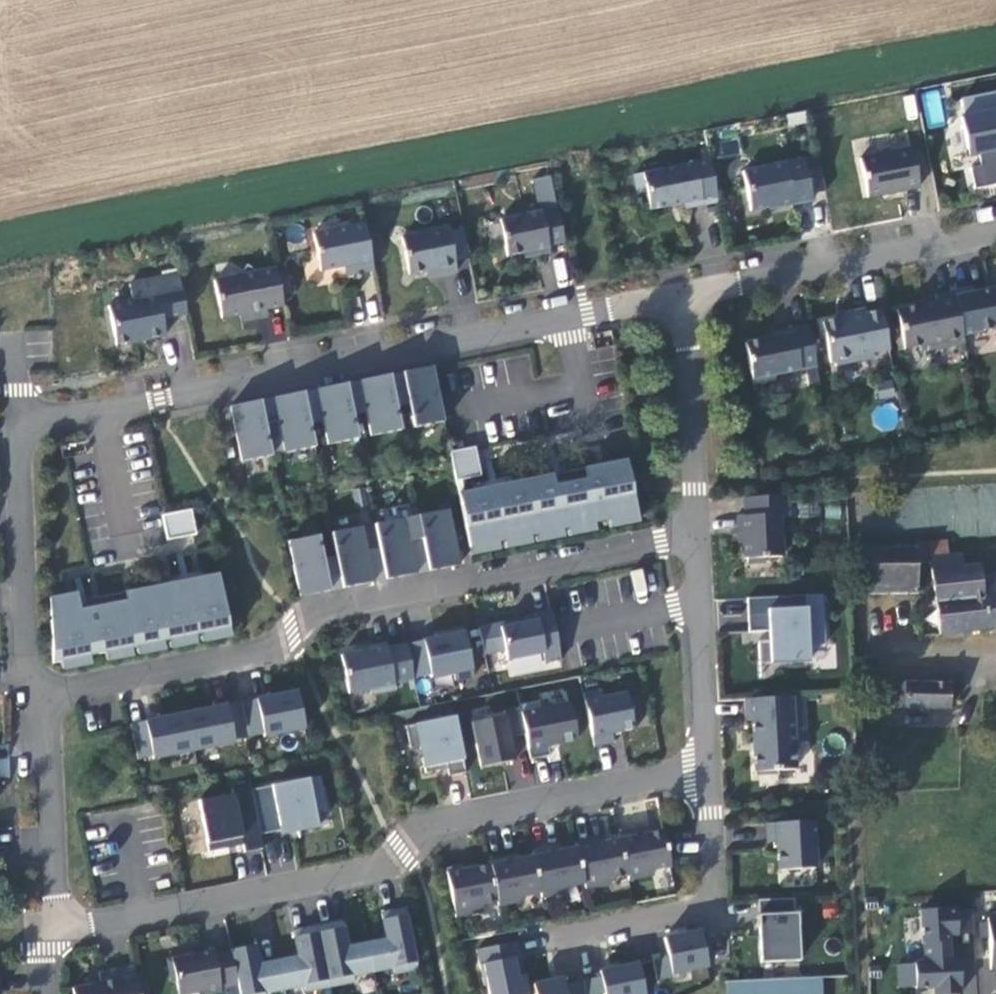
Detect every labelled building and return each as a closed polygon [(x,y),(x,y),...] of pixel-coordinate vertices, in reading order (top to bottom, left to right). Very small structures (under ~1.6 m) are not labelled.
[(921,93),(928,128),(945,125),(938,89),(921,93)] [(954,115),(968,189),(995,185),(995,106),(954,115)] [(907,131),(853,142),(862,201),(919,189),(907,131)] [(802,157),(737,170),(744,215),(812,203),(802,157)] [(707,158),(640,172),(646,212),(713,197),(707,158)] [(563,246),(549,175),(523,180),(530,208),(485,219),(497,259),(563,246)] [(362,222),(309,230),(315,273),(341,267),(342,275),(374,273),(362,222)] [(461,226),(398,236),(406,279),(468,264),(461,226)] [(563,257),(551,260),(557,287),(569,284),(563,257)] [(275,265),(210,278),(217,325),(283,308),(275,265)] [(178,272),(126,280),(127,289),(100,298),(110,345),(165,335),(161,320),(187,314),(178,272)] [(892,304),(903,355),(995,334),(995,281),(892,304)] [(873,306),(823,315),(832,366),(882,357),(873,306)] [(804,325),(746,339),(758,385),(816,371),(804,325)] [(50,329),(23,332),(26,358),(53,355),(50,329)] [(406,429),(444,421),(433,362),(397,369),(406,429)] [(351,380),(364,438),(397,431),(386,372),(351,380)] [(311,386),(322,443),(354,437),(343,381),(311,386)] [(268,396),(278,453),(312,445),(301,390),(268,396)] [(257,398),(225,405),(235,463),(268,454),(257,398)] [(476,445),(449,451),(455,481),(482,475),(476,445)] [(638,520),(626,455),(577,469),(579,477),(550,480),(548,472),(454,494),(469,556),(638,520)] [(787,496),(740,498),(735,559),(782,558),(787,496)] [(191,508),(159,513),(163,540),(195,533),(191,508)] [(447,508),(411,513),(423,570),(459,562),(447,508)] [(402,516),(369,522),(380,579),(413,572),(402,516)] [(356,526),(325,531),(337,590),(370,581),(356,526)] [(318,534),(285,540),(297,599),(330,591),(318,534)] [(913,539),(854,534),(852,580),(914,582),(913,558),(913,539)] [(913,558),(933,558),(935,625),(995,623),(995,570),(974,570),(973,561),(955,562),(954,554),(943,554),(943,535),(913,536),(913,539),(913,558)] [(82,588),(43,596),(49,676),(228,634),(217,572),(119,590),(119,594),(83,601),(82,588)] [(825,643),(822,593),(744,597),(747,632),(761,629),(766,664),(809,663),(808,647),(825,643)] [(556,660),(551,609),(534,612),(534,616),(494,627),(501,661),(541,654),(540,663),(556,660)] [(471,670),(464,629),(406,641),(411,682),(471,670)] [(406,641),(335,653),(344,695),(411,682),(406,641)] [(889,704),(908,703),(949,704),(948,676),(889,677),(889,704)] [(303,727),(296,689),(249,698),(260,737),(303,727)] [(635,728),(628,691),(580,698),(593,747),(615,745),(613,733),(635,728)] [(806,740),(805,695),(743,697),(750,772),(795,770),(794,742),(806,740)] [(245,739),(238,701),(178,711),(187,751),(245,739)] [(578,739),(570,701),(516,709),(527,757),(549,754),(548,747),(578,739)] [(178,711),(139,719),(146,761),(187,751),(178,711)] [(513,761),(505,716),(468,722),(479,769),(513,761)] [(465,772),(457,717),(408,722),(422,768),(446,764),(449,775),(465,772)] [(276,835),(316,830),(314,815),(327,811),(321,775),(264,785),(276,835)] [(251,789),(181,803),(186,844),(209,850),(229,847),(242,853),(265,850),(251,789)] [(814,820),(768,821),(766,841),(772,841),(774,870),(816,869),(814,820)] [(669,869),(664,828),(611,838),(623,877),(669,869)] [(623,877),(611,838),(574,846),(582,885),(623,877)] [(582,885),(574,846),(526,855),(536,895),(582,885)] [(536,895),(526,855),(483,863),(492,904),(536,895)] [(483,863),(443,870),(455,920),(483,913),(480,906),(492,904),(483,863)] [(797,900),(757,899),(757,912),(750,914),(752,963),(798,961),(797,900)] [(404,907),(381,911),(390,976),(417,969),(404,907)] [(915,909),(919,958),(909,959),(909,988),(927,990),(926,993),(962,993),(959,960),(948,959),(950,940),(975,938),(972,907),(915,909)] [(989,971),(995,971),(995,910),(981,911),(989,971)] [(345,945),(339,919),(313,925),(326,989),(354,982),(354,976),(385,968),(378,937),(345,945)] [(326,989),(313,925),(289,929),(302,993),(326,989)] [(710,966),(703,930),(659,936),(662,958),(651,960),(658,978),(710,966)] [(474,947),(482,993),(528,993),(526,982),(518,942),(474,947)] [(257,944),(225,948),(236,993),(263,993),(300,986),(292,955),(260,960),(257,944)] [(166,957),(172,993),(210,993),(234,990),(225,948),(166,957)] [(639,963),(593,967),(600,993),(646,993),(639,963)] [(67,986),(69,993),(137,993),(132,966),(96,972),(97,980),(67,986)] [(579,974),(526,982),(528,993),(583,993),(579,974)] [(724,980),(725,993),(825,993),(825,976),(724,980)]
